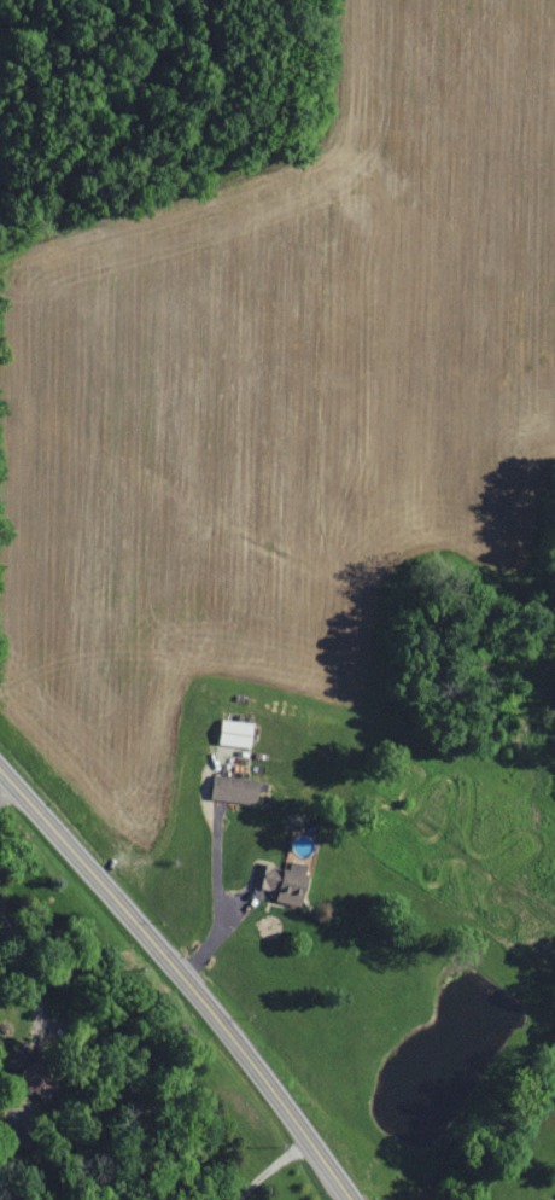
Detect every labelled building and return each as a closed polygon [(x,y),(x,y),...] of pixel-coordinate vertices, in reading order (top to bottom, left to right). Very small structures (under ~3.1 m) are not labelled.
[(220,745),(252,746),(254,722),(221,720),(220,745)] [(211,801),(259,803),(260,779),(212,776),(211,801)] [(277,902),(303,906),(309,864),(285,861),(284,870),(266,868),(263,889),(278,891),(277,902)]
